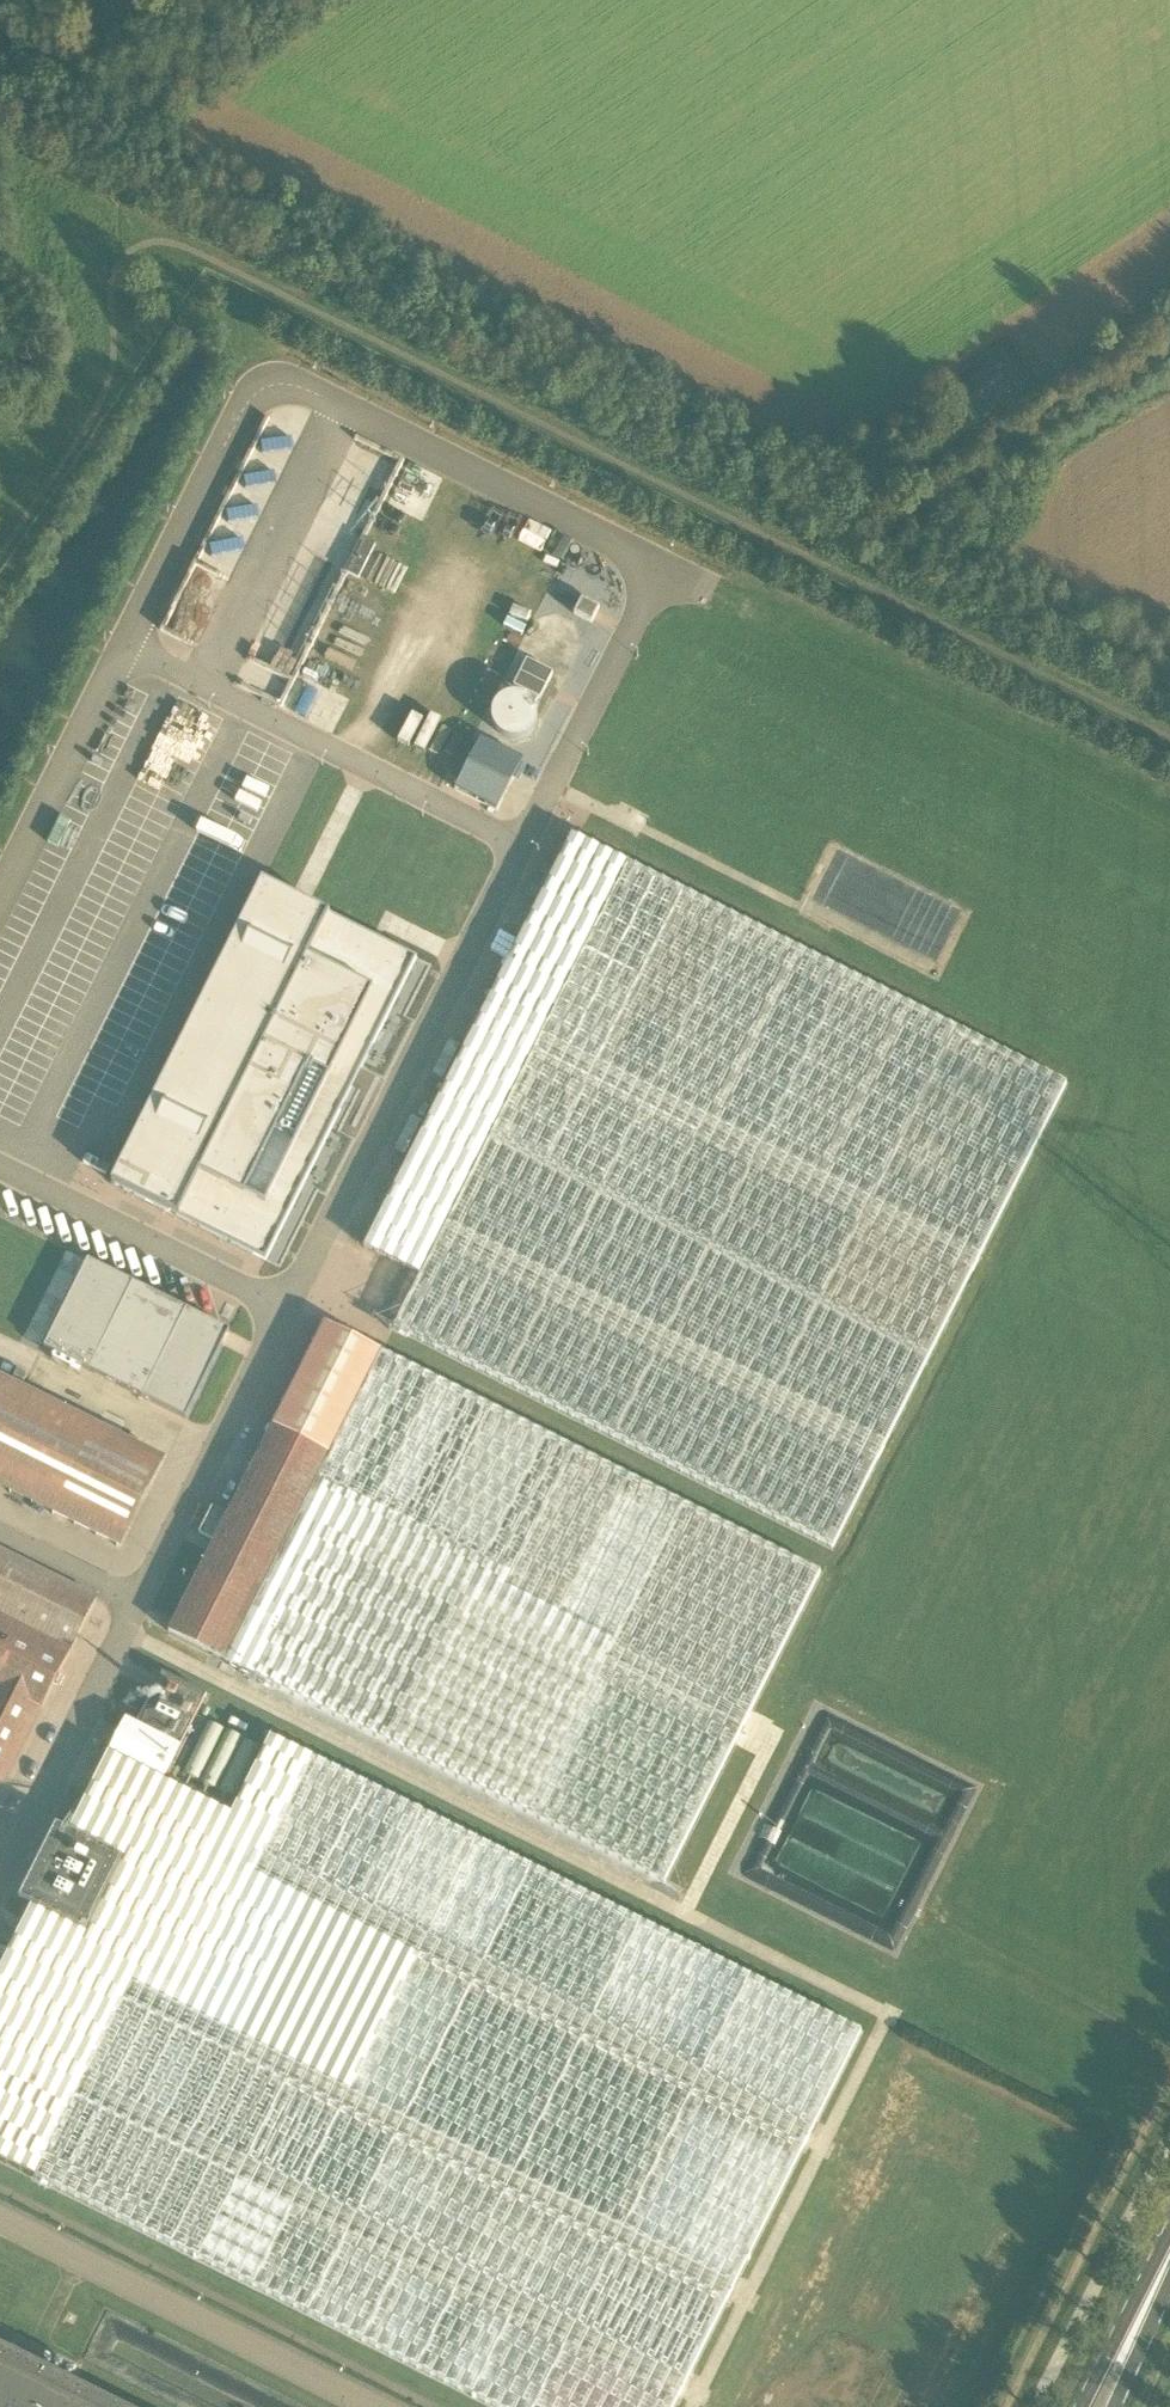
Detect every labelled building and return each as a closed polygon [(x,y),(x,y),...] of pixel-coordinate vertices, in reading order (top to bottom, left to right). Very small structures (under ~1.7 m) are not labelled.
[(363,577),(376,542),(360,536),(346,570),(363,577)] [(495,689),(482,718),(517,733),(530,704),(495,689)] [(473,734),(448,788),(491,808),(516,754),(473,734)] [(392,1327),(833,1551),(1070,1085),(570,834),(485,1004),(362,1249),(417,1277),(392,1327)] [(106,1182),(263,1262),(419,955),(262,875),(106,1182)] [(88,1260),(45,1348),(186,1418),(230,1330),(182,1307),(88,1260)] [(170,1632),(191,1643),(665,1881),(821,1571),(382,1351),(325,1321),(274,1425),(170,1632)] [(116,1544),(160,1456),(0,1377),(0,1486),(116,1544)] [(96,1598),(0,1550),(0,1687),(0,1688),(0,1780),(2,1781),(40,1703),(43,1705),(96,1598)] [(0,1968),(0,2160),(493,2406),(672,2406),(860,2033),(271,1738),(233,1814),(163,1779),(206,1694),(163,1672),(137,1724),(126,1719),(69,1831),(56,1825),(19,1901),(31,1906),(0,1968)] [(0,2345),(0,2406),(124,2406),(0,2345)]
